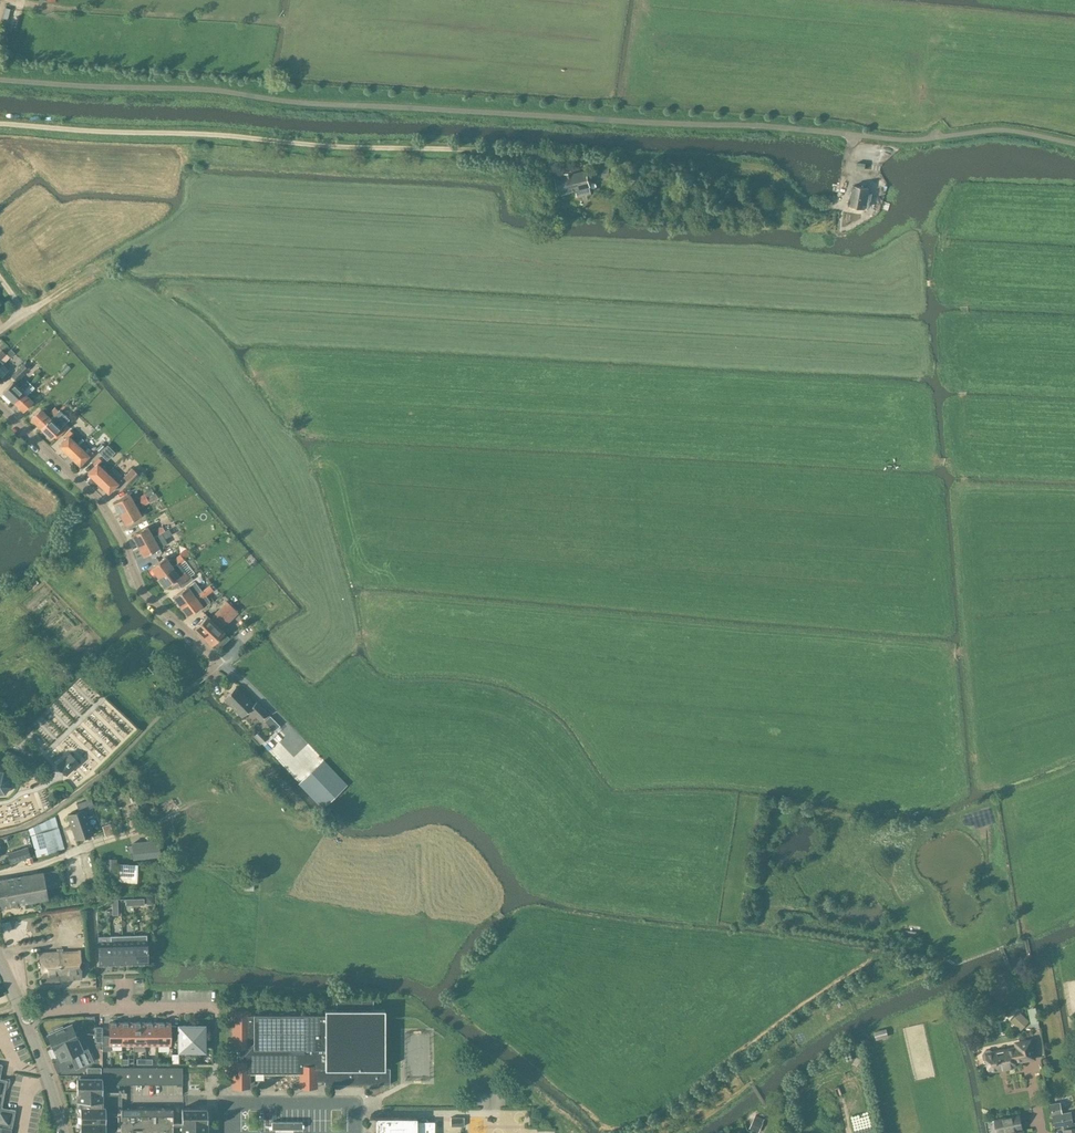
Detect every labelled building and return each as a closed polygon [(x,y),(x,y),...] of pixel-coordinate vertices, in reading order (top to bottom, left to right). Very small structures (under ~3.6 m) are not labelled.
[(605,168),(596,167),(596,177),(605,177),(605,168)] [(629,176),(636,176),(636,179),(645,180),(645,168),(629,168),(629,176)] [(556,179),(560,193),(589,185),(586,171),(573,174),(572,172),(565,174),(566,176),(556,179)] [(869,188),(853,185),(849,206),(865,209),(869,188)] [(760,188),(758,197),(765,199),(767,190),(760,188)] [(17,381),(28,369),(23,364),(11,376),(17,381)] [(3,392),(13,401),(30,384),(26,380),(22,385),(19,388),(13,382),(3,392)] [(32,401),(26,395),(29,392),(34,387),(30,384),(13,401),(23,411),(32,401)] [(55,407),(50,412),(53,415),(58,410),(55,407)] [(41,409),(31,419),(41,428),(50,418),(41,409)] [(50,418),(41,428),(50,438),(60,427),(69,419),(59,409),(58,410),(53,415),(50,418)] [(58,445),(69,455),(79,445),(71,437),(74,434),(70,429),(63,435),(66,438),(58,445)] [(79,445),(69,455),(79,465),(87,458),(89,460),(95,453),(90,449),(87,453),(79,445)] [(107,445),(99,453),(104,458),(112,450),(107,445)] [(98,483),(107,473),(99,465),(103,461),(98,457),(93,464),(94,465),(87,473),(98,483)] [(123,477),(131,484),(140,475),(132,468),(123,477)] [(116,481),(107,473),(98,483),(108,493),(115,485),(117,487),(123,481),(119,477),(116,481)] [(135,489),(142,484),(139,480),(131,485),(135,489)] [(147,498),(140,502),(143,506),(149,503),(158,498),(156,493),(154,494),(147,498)] [(119,513),(135,504),(129,494),(113,503),(119,513)] [(141,515),(135,504),(119,513),(125,524),(141,515)] [(147,526),(131,535),(137,546),(153,537),(149,530),(147,526)] [(153,537),(137,546),(143,556),(159,547),(167,543),(164,538),(171,534),(169,529),(165,531),(161,533),(158,534),(153,537)] [(178,562),(183,558),(180,554),(174,559),(177,562),(178,562)] [(172,566),(165,556),(151,567),(158,577),(172,566)] [(172,566),(158,577),(165,587),(171,582),(175,587),(189,577),(180,566),(180,565),(178,562),(177,562),(172,566)] [(195,581),(173,597),(180,606),(195,595),(199,592),(202,590),(195,581)] [(195,595),(180,606),(188,616),(202,605),(203,607),(209,602),(210,600),(206,595),(213,590),(213,589),(209,584),(205,587),(202,590),(199,592),(195,596),(195,595)] [(194,628),(202,636),(231,606),(226,601),(210,618),(207,615),(194,628)] [(231,606),(202,636),(212,645),(227,629),(228,628),(228,626),(228,624),(226,622),(236,611),(231,606)] [(223,698),(241,717),(249,710),(260,721),(267,713),(256,702),(253,705),(235,687),(223,698)] [(108,755),(135,726),(104,697),(77,726),(93,740),(93,741),(108,755)] [(280,724),(270,714),(264,720),(274,730),(280,724)] [(260,730),(254,735),(259,740),(262,743),(268,737),(260,730)] [(66,774),(78,763),(70,754),(58,765),(66,774)] [(299,783),(299,784),(323,808),(347,784),(323,759),(299,783)] [(4,791),(9,785),(9,775),(2,770),(0,770),(0,792),(4,791)] [(92,798),(79,803),(77,803),(80,810),(68,814),(76,839),(94,833),(85,809),(94,806),(92,798)] [(110,824),(102,826),(105,836),(113,834),(110,824)] [(37,856),(65,849),(58,827),(31,835),(37,856)] [(128,857),(154,856),(153,840),(127,840),(128,857)] [(27,847),(8,853),(11,862),(30,856),(27,847)] [(105,859),(104,881),(116,882),(117,859),(105,859)] [(47,899),(46,888),(61,886),(59,870),(43,872),(3,879),(7,906),(47,899)] [(245,876),(244,890),(253,890),(254,876),(245,876)] [(70,937),(71,944),(76,943),(76,937),(79,936),(78,925),(49,926),(50,938),(70,937)] [(110,936),(110,941),(111,965),(123,964),(122,935),(110,936)] [(123,964),(136,964),(135,935),(122,935),(123,964)] [(136,964),(148,963),(147,935),(135,935),(136,964)] [(111,965),(110,941),(98,942),(99,965),(111,965)] [(82,978),(80,950),(39,953),(41,981),(82,978)] [(336,1009),(325,1009),(325,1013),(253,1013),(253,1015),(250,1015),(250,1011),(232,1011),(232,1048),(237,1048),(237,1061),(232,1061),(232,1084),(250,1084),(250,1072),(262,1072),(300,1072),(300,1081),(300,1084),(316,1084),(316,1081),(321,1081),(325,1081),(325,1084),(390,1084),(390,1068),(384,1068),(384,1009),(373,1009),(373,1000),(336,1000),(336,1009)] [(1030,1021),(1018,1010),(1009,1020),(1021,1030),(1030,1021)] [(122,1045),(121,1022),(109,1022),(109,1036),(102,1036),(102,1041),(102,1050),(109,1050),(109,1045),(119,1045),(122,1045)] [(134,1045),(134,1022),(121,1022),(122,1045),(132,1045),(134,1045)] [(146,1045),(145,1022),(134,1022),(134,1045),(144,1045),(146,1045)] [(158,1045),(157,1022),(145,1022),(146,1045),(157,1045),(158,1045)] [(177,1040),(177,1026),(170,1026),(170,1022),(157,1022),(158,1045),(170,1045),(170,1040),(177,1040)] [(48,1035),(53,1048),(82,1035),(79,1030),(75,1032),(72,1024),(63,1028),(62,1026),(55,1029),(56,1031),(48,1035)] [(179,1026),(179,1050),(204,1050),(204,1026),(179,1026)] [(876,1040),(888,1037),(886,1028),(874,1031),(876,1040)] [(82,1035),(53,1048),(56,1054),(58,1053),(61,1059),(74,1053),(80,1066),(93,1061),(82,1035)] [(984,1059),(987,1061),(989,1071),(1016,1066),(1015,1062),(1034,1058),(1031,1040),(1016,1043),(1017,1047),(994,1052),(990,1050),(985,1051),(983,1054),(984,1059)] [(105,1107),(102,1107),(102,1085),(176,1084),(176,1094),(182,1094),(182,1084),(182,1067),(102,1067),(102,1077),(77,1077),(77,1101),(80,1101),(80,1132),(105,1132),(105,1107)] [(15,1110),(1,1107),(6,1085),(7,1080),(0,1079),(0,1132),(11,1132),(15,1110)] [(1060,1102),(1051,1104),(1053,1114),(1062,1113),(1060,1102)] [(173,1108),(117,1108),(117,1132),(173,1132),(173,1108)] [(207,1108),(182,1108),(182,1132),(207,1132),(207,1108)] [(1062,1113),(1053,1114),(1055,1127),(1063,1126),(1074,1124),(1073,1121),(1073,1118),(1071,1111),(1062,1113)] [(750,1128),(759,1132),(763,1123),(762,1122),(764,1118),(755,1114),(750,1128)] [(1019,1116),(995,1120),(998,1132),(1022,1128),(1019,1116)] [(416,1121),(416,1117),(384,1117),(381,1117),(376,1117),(376,1132),(434,1132),(434,1121),(427,1121),(427,1119),(422,1119),(422,1121),(416,1121)] [(451,1117),(451,1126),(464,1126),(464,1117),(451,1117)] [(1063,1129),(1064,1132),(1074,1132),(1074,1121),(1073,1121),(1074,1124),(1063,1126),(1064,1129),(1063,1129)]
